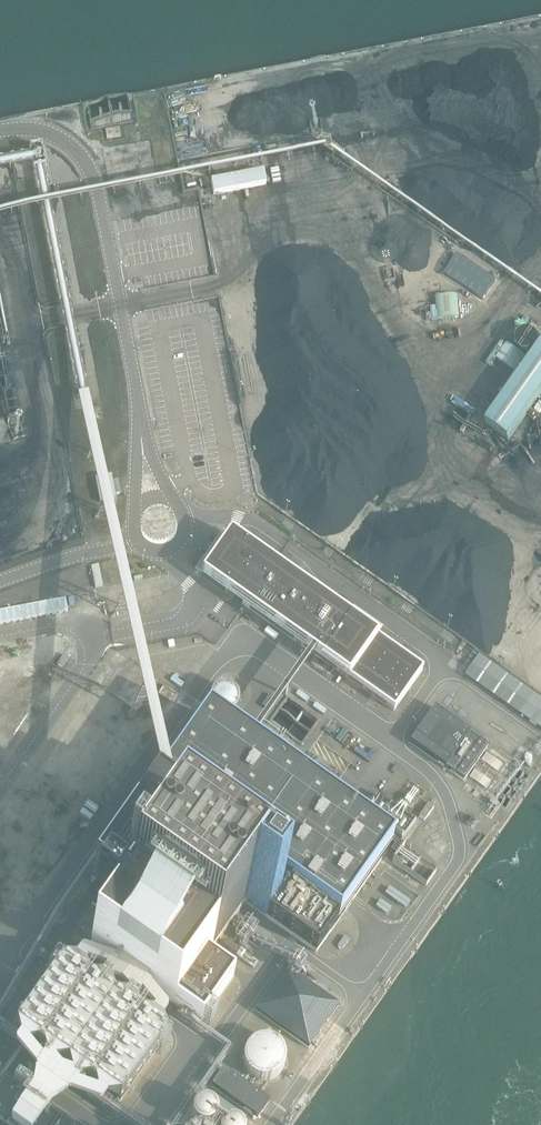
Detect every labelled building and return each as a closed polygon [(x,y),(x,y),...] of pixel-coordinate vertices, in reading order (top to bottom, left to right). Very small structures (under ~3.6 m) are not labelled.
[(210,181),(213,194),(266,184),(263,171),(210,181)] [(457,253),(443,274),(482,300),(496,280),(457,253)] [(437,319),(459,317),(457,295),(435,297),(437,319)] [(501,343),(491,356),(496,359),(496,358),(515,371),(525,357),(506,344),(505,346),(501,343)] [(508,440),(540,394),(540,347),(521,375),(517,372),(507,387),(510,390),(486,424),(508,440)] [(113,474),(105,475),(105,493),(98,493),(98,500),(117,500),(116,492),(120,492),(120,479),(113,479),(113,474)] [(264,558),(230,534),(201,575),(236,600),(245,607),(394,711),(423,671),(271,563),(264,558)] [(0,609),(0,624),(61,613),(58,598),(0,609)] [(0,655),(0,682),(34,675),(29,649),(0,655)] [(62,667),(69,658),(64,654),(57,663),(62,667)] [(465,675),(540,729),(540,699),(479,655),(465,675)] [(240,696),(217,687),(209,708),(232,716),(240,696)] [(488,746),(434,708),(410,743),(463,780),(488,746)] [(360,820),(212,715),(166,781),(158,791),(169,799),(340,920),(384,856),(394,844),(384,836),(360,820)] [(88,771),(78,789),(102,801),(111,783),(88,771)] [(109,884),(95,904),(113,917),(95,942),(121,961),(152,983),(204,1019),(234,977),(209,959),(247,904),(316,953),(340,920),(169,799),(158,791),(98,876),(109,884)] [(169,1038),(63,964),(20,1025),(125,1100),(169,1038)] [(284,968),(254,1011),(308,1049),(338,1006),(284,968)] [(285,1068),(275,1036),(244,1045),(254,1077),(285,1068)] [(27,1048),(19,1054),(24,1062),(32,1056),(27,1048)] [(270,1101),(222,1068),(211,1084),(258,1117),(270,1101)] [(59,1124),(49,1117),(27,1101),(4,1085),(0,1090),(0,1124),(58,1124),(59,1124)] [(243,1109),(215,1097),(213,1104),(229,1110),(224,1120),(236,1124),(243,1109)] [(192,1116),(200,1124),(211,1124),(221,1116),(209,1102),(192,1116)]
